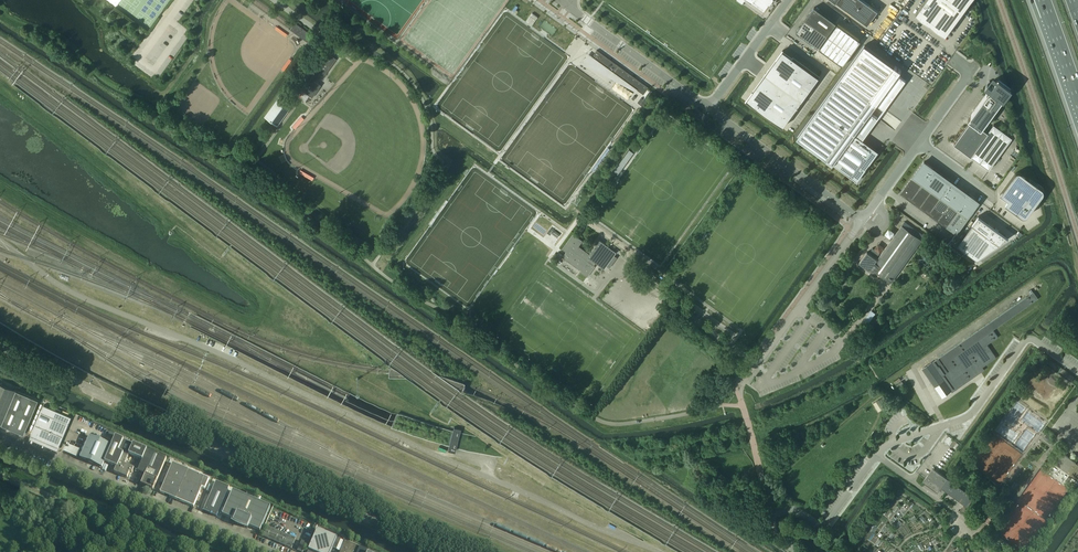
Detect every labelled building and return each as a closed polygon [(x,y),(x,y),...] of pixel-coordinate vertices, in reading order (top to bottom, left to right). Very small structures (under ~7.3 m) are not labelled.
[(854,14),(868,24),(877,12),(878,10),(864,0),(834,0),(854,14)] [(925,0),(926,1),(925,1),(924,2),(924,3),(923,3),(922,5),(922,6),(921,6),(920,9),(917,12),(916,14),(917,15),(917,14),(920,16),(919,17),(920,17),(923,19),(924,20),(925,20),(925,21),(926,21),(929,23),(929,24),(931,25),(934,27),(935,28),(935,27),(937,29),(937,30),(938,30),(941,32),(942,33),(944,34),(944,35),(945,36),(947,34),(946,34),(948,31),(949,31),(949,30),(950,29),(951,27),(952,26),(954,24),(955,22),(956,21),(956,20),(955,19),(957,15),(958,14),(960,11),(962,13),(963,11),(964,10),(965,8),(966,7),(967,6),(968,4),(969,3),(970,2),(971,0),(926,0),(925,0)] [(814,7),(796,31),(818,47),(836,23),(814,7)] [(530,16),(526,21),(531,25),(536,19),(536,20),(538,17),(532,13),(530,15),(530,16)] [(290,29),(292,30),(307,41),(311,36),(312,35),(295,22),(293,25),(290,29)] [(837,23),(819,48),(843,66),(843,65),(861,41),(837,23)] [(319,49),(311,60),(313,62),(321,51),(319,50),(319,49)] [(648,87),(597,50),(592,56),(591,56),(591,55),(590,55),(589,55),(588,55),(588,56),(587,56),(586,57),(586,58),(585,59),(585,60),(585,61),(586,62),(586,63),(587,64),(592,66),(596,68),(601,70),(602,70),(603,70),(604,70),(605,70),(606,69),(607,69),(608,68),(643,94),(647,89),(648,87)] [(783,50),(746,100),(783,126),(819,77),(783,50)] [(324,76),(327,71),(336,59),(328,53),(316,70),(323,75),(324,76)] [(302,90),(311,96),(312,97),(321,85),(318,82),(323,75),(316,70),(302,90)] [(841,77),(797,137),(827,158),(826,159),(833,164),(833,163),(835,165),(857,181),(879,151),(863,139),(878,118),(870,112),(877,103),(871,98),(870,99),(841,77)] [(989,169),(1012,137),(994,124),(988,132),(982,128),(1003,99),(1004,100),(1006,97),(1005,96),(1012,88),(998,78),(994,84),(989,81),(985,86),(990,90),(968,119),(971,121),(954,144),(989,169)] [(646,96),(640,104),(642,106),(652,93),(647,89),(643,94),(646,96)] [(293,104),(290,102),(280,95),(264,116),(277,126),(278,125),(279,123),(293,104)] [(933,168),(924,161),(902,192),(907,196),(907,195),(908,194),(916,200),(915,201),(925,209),(926,209),(925,209),(926,207),(934,213),(933,214),(933,215),(943,222),(944,222),(943,222),(944,221),(952,227),(952,228),(951,228),(957,232),(979,202),(969,195),(967,194),(966,194),(961,190),(960,190),(956,187),(945,179),(940,175),(936,172),(935,171),(933,169),(933,168)] [(1008,200),(1005,204),(1021,216),(1023,217),(1025,217),(1027,216),(1029,215),(1029,214),(1038,202),(1043,195),(1044,193),(1044,191),(1044,189),(1042,187),(1022,173),(1020,172),(1019,172),(1017,172),(1016,173),(1015,174),(1000,194),(1008,200)] [(978,215),(957,244),(977,259),(1008,238),(978,215)] [(867,252),(859,263),(876,275),(889,285),(925,236),(905,221),(877,259),(867,252)] [(600,264),(604,267),(614,252),(605,245),(605,244),(599,240),(589,254),(579,246),(583,241),(573,233),(562,249),(566,252),(563,255),(562,257),(579,270),(580,269),(581,270),(580,271),(587,277),(595,266),(594,265),(595,262),(599,265),(600,264)] [(559,252),(553,259),(559,264),(561,261),(559,260),(562,257),(563,255),(559,252)] [(931,362),(923,368),(935,386),(942,397),(951,391),(952,392),(981,372),(984,369),(983,367),(996,357),(987,345),(998,337),(993,330),(1038,299),(1035,293),(1034,292),(932,363),(931,362)] [(15,391),(0,384),(0,424),(1,425),(15,391)] [(15,391),(1,425),(23,434),(38,400),(16,390),(16,391),(15,391)] [(882,397),(876,401),(882,409),(887,406),(882,397)] [(43,405),(30,437),(57,449),(71,417),(43,405)] [(393,422),(391,426),(402,430),(415,434),(429,439),(446,444),(464,449),(496,456),(507,457),(477,437),(463,434),(441,428),(418,420),(396,412),(395,416),(393,422)] [(1046,434),(1043,439),(1044,439),(1051,444),(1054,440),(1046,434)] [(948,435),(944,441),(950,445),(954,439),(948,435)] [(102,468),(104,463),(111,446),(89,437),(80,459),(102,468)] [(111,446),(104,463),(112,466),(116,468),(114,473),(127,479),(129,472),(132,473),(133,469),(124,465),(129,455),(133,444),(123,440),(115,437),(111,446)] [(140,484),(145,487),(152,490),(166,458),(147,450),(133,444),(129,455),(142,461),(137,472),(144,475),(140,484)] [(1074,478),(1077,481),(1077,463),(1077,464),(1061,452),(1055,460),(1073,474),(1071,476),(1074,478)] [(193,507),(194,505),(202,488),(205,489),(209,479),(172,464),(160,493),(193,507)] [(933,468),(925,479),(923,482),(938,493),(941,488),(946,491),(952,482),(933,468)] [(215,482),(203,511),(216,517),(229,488),(215,482)] [(946,491),(948,493),(967,507),(974,498),(952,482),(946,491)] [(238,526),(242,527),(254,500),(232,491),(222,515),(234,520),(233,522),(234,523),(236,524),(238,526)] [(248,527),(260,532),(270,507),(254,500),(242,527),(245,528),(247,529),(248,527)] [(267,527),(263,537),(291,549),(296,535),(290,533),(289,536),(267,527)] [(308,551),(330,551),(331,548),(336,550),(340,541),(317,531),(308,551)] [(304,548),(306,544),(301,541),(297,551),(298,551),(302,551),(304,548)] [(368,551),(344,542),(340,551),(368,551)]
